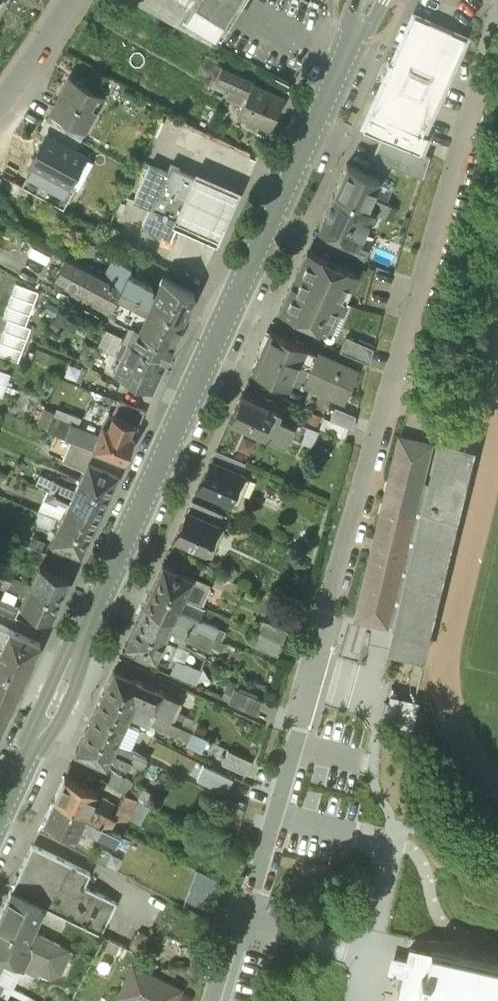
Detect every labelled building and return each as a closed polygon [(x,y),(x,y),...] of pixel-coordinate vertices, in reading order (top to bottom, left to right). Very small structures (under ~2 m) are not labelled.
[(185,15),(191,7),(220,26),(236,0),(162,0),(185,15)] [(465,36),(414,13),(364,125),(385,135),(420,151),(428,135),(422,132),(465,36)] [(257,78),(230,66),(225,78),(251,90),(257,78)] [(97,88),(71,74),(54,105),(87,123),(96,107),(89,103),(97,88)] [(251,90),(242,110),(272,124),(287,91),(257,78),(251,90)] [(86,150),(47,129),(31,157),(38,161),(70,179),(72,175),(86,150)] [(420,151),(385,135),(376,155),(422,176),(428,155),(420,151)] [(168,165),(152,158),(136,194),(153,201),(144,220),(172,233),(178,220),(200,172),(195,169),(171,159),(168,165)] [(70,179),(38,161),(27,181),(65,204),(79,179),(72,175),(70,179)] [(380,176),(347,161),(335,189),(370,206),(396,220),(402,207),(372,194),(378,182),(380,176)] [(241,186),(196,166),(195,169),(200,172),(178,220),(218,238),(241,186)] [(370,206),(335,189),(319,224),(336,232),(358,242),(359,240),(365,226),(364,220),(370,206)] [(358,242),(336,232),(331,243),(364,258),(370,244),(359,240),(358,242)] [(334,257),(333,261),(326,258),(328,254),(309,246),(296,274),(299,275),(297,281),(294,279),(281,306),(325,326),(336,303),(342,305),(346,297),(340,294),(347,280),(352,283),(359,268),(334,257)] [(106,270),(68,249),(57,269),(113,300),(118,292),(143,306),(145,302),(149,304),(153,296),(106,270)] [(155,282),(128,267),(132,260),(117,252),(106,270),(153,296),(157,288),(153,285),(155,282)] [(196,288),(164,271),(157,288),(153,296),(185,313),(196,288)] [(185,313),(153,296),(149,304),(144,315),(138,313),(130,332),(168,350),(185,313)] [(319,348),(272,326),(254,364),(290,380),(300,359),(311,365),(319,348)] [(168,350),(130,332),(115,364),(154,382),(168,350)] [(374,344),(347,332),(341,345),(371,358),(374,344)] [(360,367),(319,348),(311,365),(309,370),(316,373),(336,382),(350,389),(360,367)] [(0,364),(0,377),(7,379),(11,369),(0,364)] [(316,373),(304,400),(323,409),(336,382),(316,373)] [(433,388),(413,383),(410,393),(431,399),(433,388)] [(294,419),(280,412),(283,406),(276,403),(279,397),(264,390),(262,396),(243,387),(231,413),(286,440),(291,430),(301,435),(309,419),(297,413),(294,419)] [(431,399),(410,393),(408,404),(428,409),(431,399)] [(357,411),(337,402),(332,413),(354,423),(357,411)] [(110,419),(105,417),(100,429),(56,409),(50,423),(125,454),(136,431),(131,429),(110,419)] [(136,419),(114,409),(110,419),(131,429),(136,419)] [(345,421),(325,412),(321,421),(341,431),(345,421)] [(125,454),(72,434),(64,454),(85,463),(80,474),(110,487),(125,454)] [(396,625),(391,647),(420,654),(470,443),(440,436),(429,484),(396,625)] [(420,482),(430,444),(401,437),(391,475),(420,482)] [(242,470),(211,455),(199,481),(235,498),(241,486),(236,484),(242,470)] [(110,487),(80,474),(74,488),(71,494),(101,507),(110,487)] [(391,475),(357,616),(386,623),(420,482),(391,475)] [(67,482),(54,476),(50,485),(71,494),(74,488),(66,485),(67,482)] [(420,482),(386,623),(396,625),(429,484),(420,482)] [(71,494),(50,485),(47,493),(59,498),(61,495),(69,498),(71,494)] [(101,507),(71,494),(69,498),(63,515),(92,527),(101,507)] [(218,520),(187,506),(175,533),(212,550),(217,537),(211,534),(218,520)] [(38,517),(26,512),(22,520),(34,526),(38,517)] [(92,527),(63,515),(53,535),(82,548),(92,527)] [(18,561),(6,555),(1,566),(13,571),(18,561)] [(193,571),(164,558),(154,579),(183,592),(193,571)] [(71,573),(42,559),(32,580),(62,593),(71,573)] [(1,566),(0,568),(0,578),(9,582),(13,571),(1,566)] [(183,592),(154,579),(145,599),(173,612),(176,607),(183,592)] [(62,593),(32,580),(23,601),(52,614),(62,593)] [(173,612),(145,599),(136,619),(165,632),(171,617),(173,612)] [(199,613),(188,608),(187,612),(176,607),(173,612),(195,621),(199,613)] [(195,621),(173,612),(171,617),(182,622),(180,626),(191,631),(195,621)] [(260,616),(251,642),(274,650),(284,624),(260,616)] [(165,632),(136,619),(126,641),(156,654),(156,653),(169,659),(178,638),(165,632)] [(1,727),(41,639),(12,627),(6,640),(1,650),(0,653),(0,727),(1,727)] [(192,659),(178,653),(174,663),(188,668),(192,659)] [(180,693),(115,663),(105,685),(135,699),(136,698),(154,707),(170,715),(175,705),(180,693)] [(262,695),(233,682),(227,695),(256,709),(262,695)] [(135,699),(105,685),(96,705),(126,719),(130,711),(149,719),(151,717),(149,716),(154,707),(136,698),(135,699)] [(400,696),(390,694),(387,710),(396,712),(400,696)] [(126,719),(96,705),(86,726),(117,739),(126,719)] [(187,710),(175,705),(170,715),(174,717),(182,721),(187,710)] [(170,715),(154,707),(149,716),(151,717),(169,726),(174,717),(170,715)] [(117,739),(86,726),(77,746),(107,760),(117,739)] [(151,744),(139,738),(135,748),(147,754),(151,744)] [(135,748),(130,757),(142,764),(147,754),(135,748)] [(97,788),(64,773),(54,795),(86,811),(91,801),(97,788)] [(115,811),(91,801),(86,811),(113,824),(122,828),(138,795),(126,789),(115,811)] [(86,811),(54,795),(44,817),(59,825),(56,830),(73,839),(82,821),(86,811)] [(113,824),(86,811),(82,821),(105,833),(107,828),(111,829),(113,824)] [(91,870),(32,842),(11,888),(42,903),(100,932),(117,899),(84,883),(91,870)] [(111,848),(100,842),(93,855),(104,861),(111,848)] [(11,888),(0,910),(0,928),(24,940),(29,929),(42,903),(11,888)] [(0,928),(0,954),(7,958),(39,973),(40,969),(49,973),(58,970),(64,959),(24,940),(0,928)] [(72,948),(35,930),(29,929),(24,940),(64,959),(66,960),(72,948)] [(411,937),(408,949),(397,947),(394,959),(405,961),(395,1000),(497,1000),(497,958),(411,937)] [(133,961),(119,991),(140,1000),(172,1000),(180,984),(133,961)]
